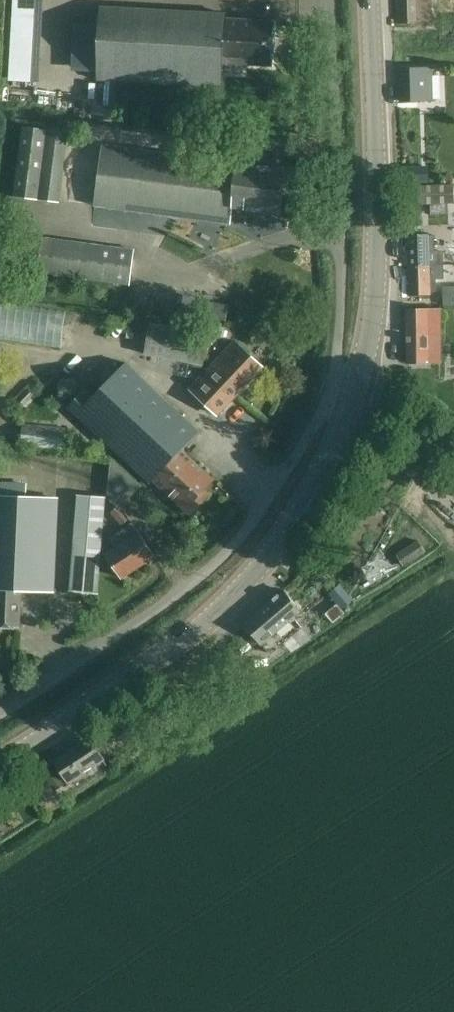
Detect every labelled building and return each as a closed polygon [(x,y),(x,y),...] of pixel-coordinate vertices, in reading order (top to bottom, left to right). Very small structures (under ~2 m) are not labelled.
[(402,23),(430,22),(429,8),(424,8),(424,0),(396,0),(396,23),(402,23)] [(97,79),(102,79),(223,85),(224,64),(273,66),(275,20),(226,18),(226,13),(101,7),(97,79)] [(401,100),(405,100),(431,99),(430,67),(400,68),(401,100)] [(14,196),(15,196),(58,202),(67,132),(23,126),(14,196)] [(227,157),(227,154),(228,147),(215,145),(214,159),(102,145),(94,205),(230,223),(232,207),(280,213),(286,169),(229,161),(230,157),(227,157)] [(404,168),(404,182),(428,181),(428,167),(404,168)] [(425,183),(425,210),(426,225),(439,224),(438,209),(437,182),(425,183)] [(409,235),(407,235),(408,264),(408,266),(430,265),(444,265),(444,250),(434,250),(433,235),(429,235),(429,234),(409,235)] [(39,264),(38,272),(123,284),(129,285),(129,284),(134,250),(43,238),(39,264)] [(430,265),(408,266),(408,288),(408,294),(412,294),(430,293),(430,290),(436,290),(436,278),(444,278),(444,265),(430,265)] [(443,286),(443,305),(453,305),(453,285),(443,286)] [(205,318),(226,321),(229,304),(208,301),(205,318)] [(413,309),(406,309),(407,362),(423,362),(428,362),(428,335),(441,335),(441,309),(437,309),(428,309),(413,309)] [(152,322),(146,350),(146,354),(202,365),(208,333),(152,322)] [(216,414),(260,367),(261,365),(235,341),(190,389),(216,414)] [(152,481),(173,500),(190,516),(211,494),(206,490),(215,480),(182,450),(200,430),(125,361),(91,397),(83,389),(67,406),(150,483),(152,481)] [(22,424),(21,446),(64,449),(65,427),(22,424)] [(140,485),(111,458),(107,498),(121,509),(140,485)] [(19,628),(20,590),(53,591),(57,498),(26,497),(27,483),(0,482),(0,627),(19,628)] [(70,591),(97,593),(106,497),(78,494),(70,591)] [(117,507),(111,512),(122,525),(128,520),(117,507)] [(132,523),(109,538),(111,541),(106,544),(110,550),(105,553),(122,578),(155,556),(138,531),(138,532),(132,523)] [(418,540),(397,554),(404,564),(425,550),(418,540)] [(245,623),(245,624),(271,654),(302,627),(293,617),(301,610),(283,590),(245,623)] [(337,603),(325,613),(333,623),(345,613),(342,609),(337,603)] [(91,737),(55,760),(69,782),(105,759),(91,737)] [(55,765),(42,774),(54,791),(66,783),(55,765)]
